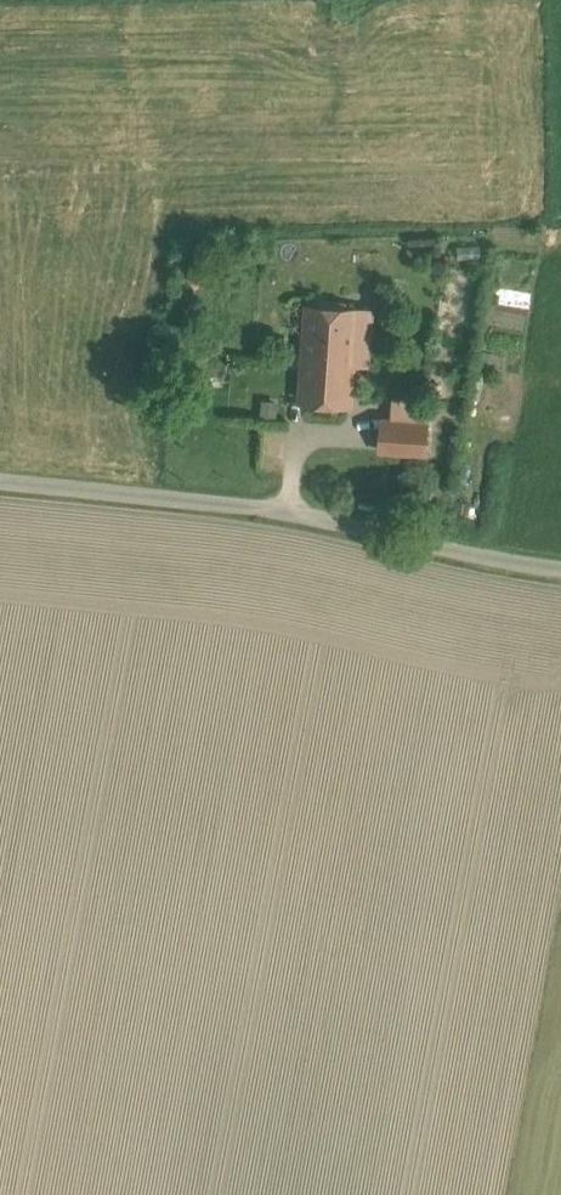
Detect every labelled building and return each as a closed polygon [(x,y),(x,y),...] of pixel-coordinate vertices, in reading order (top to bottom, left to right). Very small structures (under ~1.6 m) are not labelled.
[(344,301),(319,300),(312,306),(308,305),(302,400),(349,403),(352,361),(366,362),(370,310),(350,308),(344,301)] [(426,421),(383,418),(381,449),(424,452),(426,421)]
